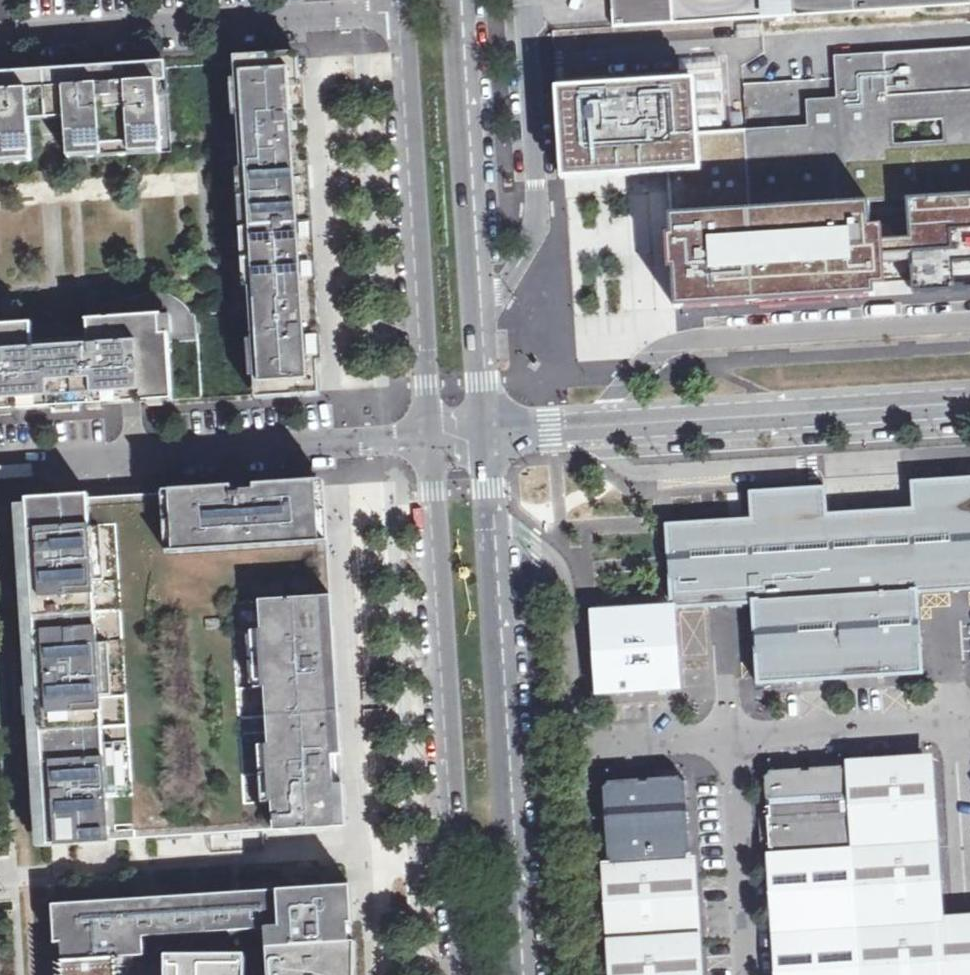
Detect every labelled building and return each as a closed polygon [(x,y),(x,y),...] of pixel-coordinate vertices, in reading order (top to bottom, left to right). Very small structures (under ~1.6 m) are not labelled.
[(675,0),(612,0),(614,27),(677,24),(675,0)] [(796,17),(796,0),(675,0),(677,24),(796,17)] [(796,17),(856,13),(855,0),(796,0),(796,17)] [(856,13),(969,6),(969,0),(855,0),(856,13)] [(745,113),(750,174),(885,167),(923,165),(969,163),(969,32),(834,39),(837,82),(838,108),(807,109),(745,113)] [(711,46),(568,55),(574,153),(674,147),(718,145),(711,46)] [(241,62),(243,90),(247,90),(249,117),(245,117),(248,168),(252,168),(254,197),(250,198),(252,228),(310,225),(306,164),(301,164),(297,116),(303,115),(300,59),(241,62)] [(33,161),(30,114),(66,112),(69,159),(172,152),(167,67),(0,78),(0,163),(33,161)] [(837,82),(806,83),(807,109),(838,108),(837,82)] [(773,108),(773,84),(746,84),(746,108),(773,108)] [(718,145),(674,147),(675,178),(719,175),(718,145)] [(923,165),(924,208),(925,224),(925,234),(926,260),(969,259),(969,163),(923,165)] [(681,280),(890,270),(890,262),(890,254),(886,187),(885,167),(750,174),(719,175),(675,178),(681,280)] [(901,187),(886,187),(890,254),(903,253),(903,234),(902,208),(901,187)] [(924,208),(902,208),(903,234),(925,234),(925,224),(924,208)] [(310,225),(252,228),(254,259),(258,259),(260,288),(256,288),(259,340),(263,339),(265,367),(261,367),(263,395),(321,391),(317,335),(312,334),(309,286),(314,286),(310,225)] [(925,234),(903,234),(903,253),(890,254),(890,262),(926,260),(925,234)] [(19,407),(20,410),(202,398),(197,314),(193,314),(188,308),(184,303),(180,300),(175,296),(169,294),(164,293),(158,292),(152,293),(147,294),(142,295),(136,298),(131,301),(127,305),(123,309),(120,314),(118,319),(0,327),(0,409),(19,407)] [(951,481),(958,590),(969,590),(969,480),(956,481),(951,481)] [(913,510),(920,595),(958,590),(951,481),(914,482),(916,508),(913,510)] [(169,496),(111,500),(133,837),(268,828),(254,593),(329,588),(326,543),(323,486),(169,496)] [(669,525),(674,606),(753,602),(758,682),(800,681),(795,601),(877,597),(920,595),(913,510),(827,516),(825,490),(753,493),(754,523),(669,525)] [(111,500),(28,505),(49,842),(133,837),(111,500)] [(343,824),(329,588),(254,593),(268,828),(343,824)] [(877,597),(882,673),(922,672),(920,595),(877,597)] [(795,601),(800,681),(882,673),(877,597),(795,601)] [(674,606),(592,611),(597,694),(681,689),(674,606)] [(845,766),(852,849),(859,974),(969,974),(969,920),(939,921),(927,759),(845,766)] [(845,766),(764,773),(771,856),(852,849),(845,766)] [(690,861),(684,775),(602,781),(608,867),(690,861)] [(771,856),(778,974),(859,974),(852,849),(771,856)] [(690,861),(608,867),(616,974),(699,974),(695,924),(690,861)] [(269,947),(367,941),(361,888),(59,909),(63,961),(118,958),(145,957),(143,931),(267,922),(269,947)] [(367,941),(269,947),(270,974),(369,974),(367,941)] [(63,961),(64,974),(119,974),(118,958),(63,961)] [(253,958),(175,959),(175,974),(253,974),(253,958)]
